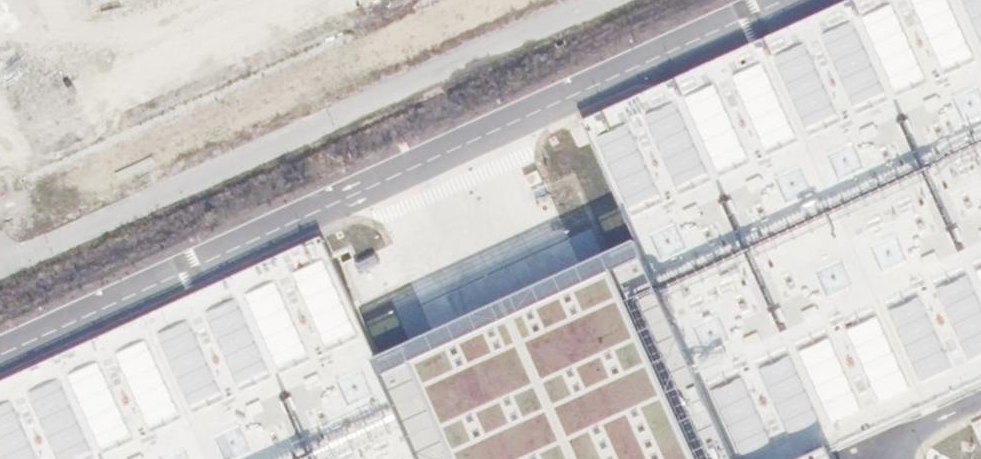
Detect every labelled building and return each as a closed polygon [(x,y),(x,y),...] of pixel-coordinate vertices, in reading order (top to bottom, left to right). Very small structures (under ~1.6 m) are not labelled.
[(596,144),(646,259),(385,372),(332,249),(0,394),(0,458),(741,458),(980,355),(980,0),(925,0),(596,144)]
